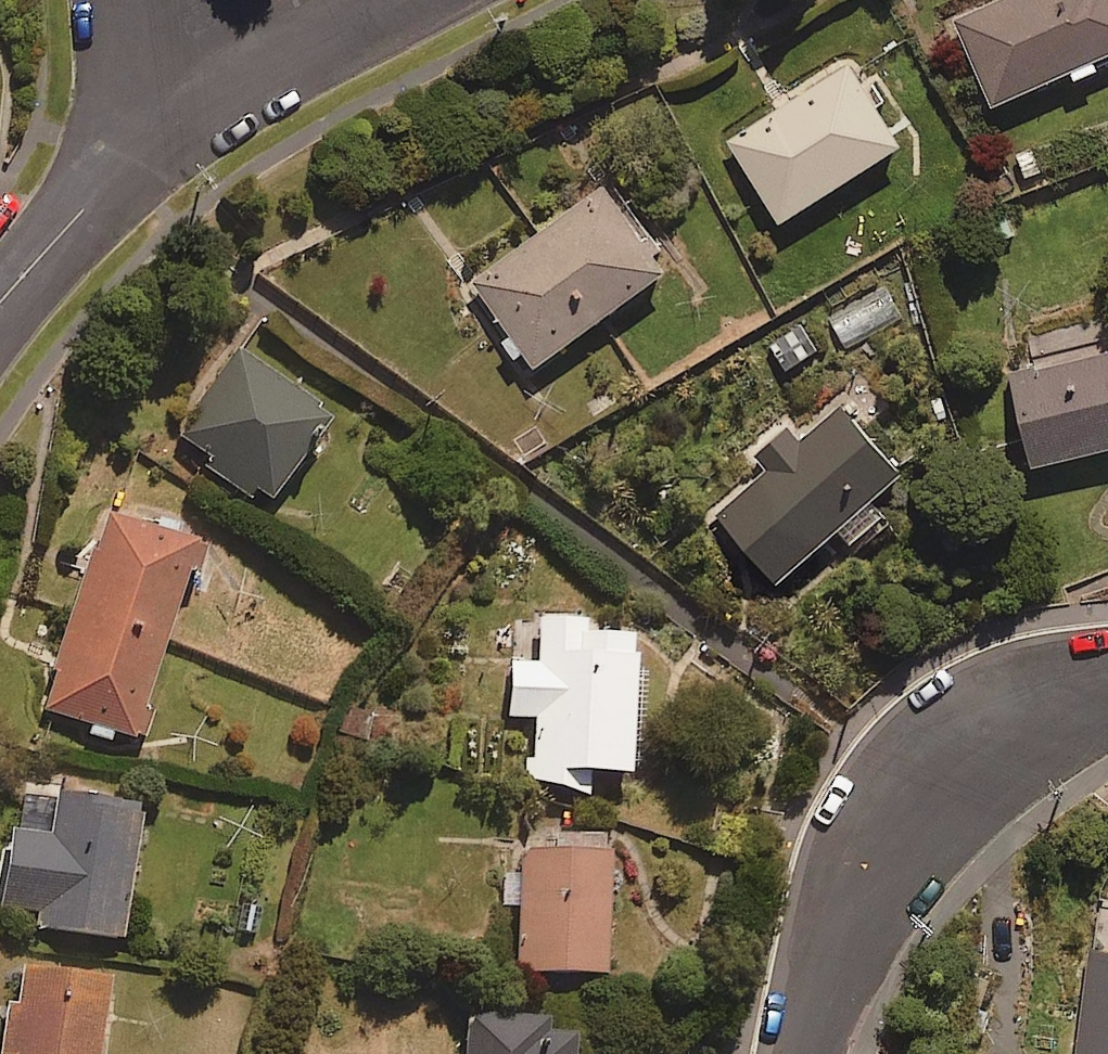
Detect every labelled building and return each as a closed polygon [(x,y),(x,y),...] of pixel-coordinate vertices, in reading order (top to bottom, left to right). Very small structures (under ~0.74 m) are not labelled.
[(1076,95),(1105,83),(1100,71),(1107,68),(1107,0),(1013,0),(956,25),(995,117),(1071,84),(1076,95)] [(904,157),(850,69),(727,144),(781,232),(904,157)] [(510,341),(500,348),(515,369),(525,362),(536,377),(672,281),(606,188),(470,284),(510,341)] [(331,431),(239,358),(169,445),(262,518),(331,431)] [(1012,380),(1033,476),(1107,460),(1107,360),(1012,380)] [(908,492),(839,411),(799,446),(789,434),(758,460),(771,474),(711,525),(778,603),(908,492)] [(179,550),(182,537),(160,530),(156,543),(100,526),(42,716),(91,731),(88,742),(111,749),(114,738),(146,748),(157,717),(145,712),(183,585),(191,588),(201,556),(179,550)] [(577,632),(540,631),(539,669),(511,669),(509,722),(537,722),(535,790),(629,793),(634,643),(577,641),(577,632)] [(139,822),(55,809),(50,845),(13,839),(2,912),(39,918),(36,937),(120,950),(139,822)] [(607,863),(521,860),(517,985),(604,988),(607,863)] [(1091,961),(1079,1053),(1107,1053),(1107,963),(1091,961)] [(16,970),(2,1053),(98,1053),(109,985),(16,970)] [(471,1024),(468,1053),(573,1053),(573,1052),(539,1049),(541,1030),(471,1024)]
